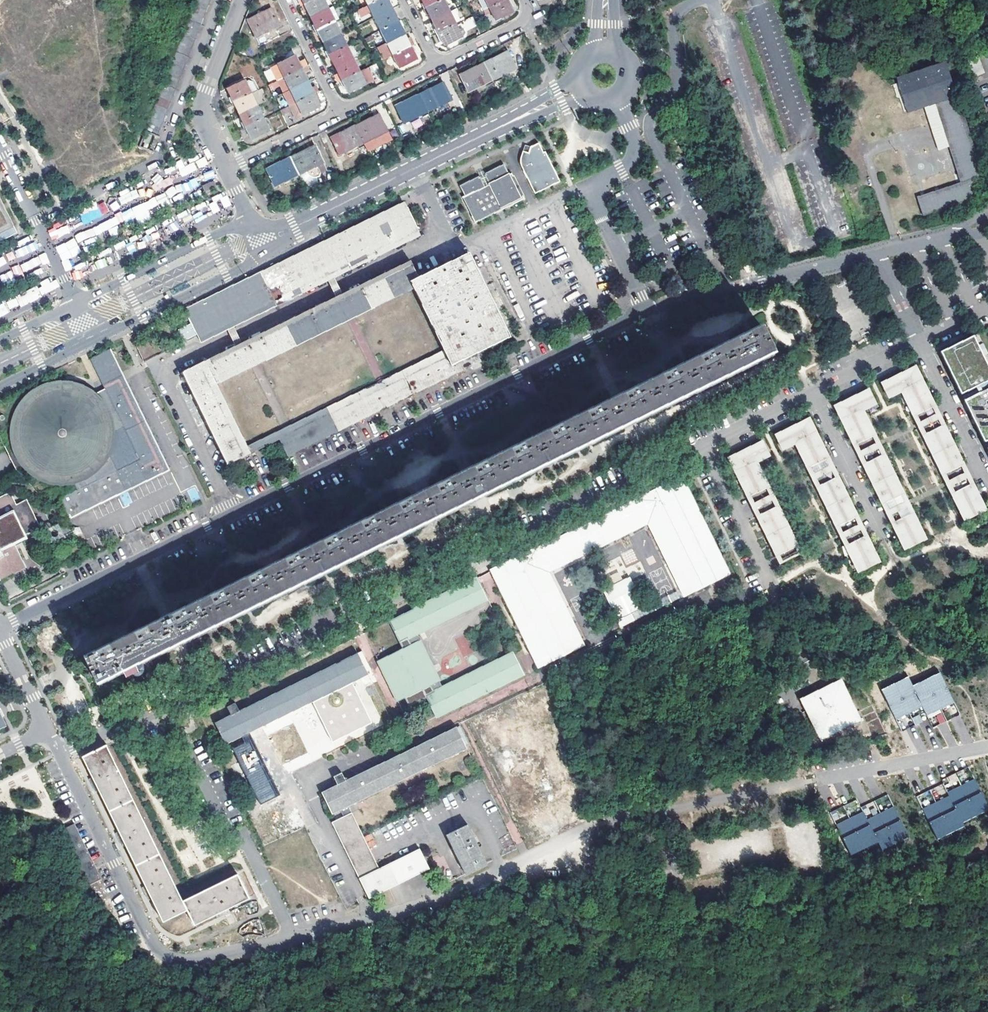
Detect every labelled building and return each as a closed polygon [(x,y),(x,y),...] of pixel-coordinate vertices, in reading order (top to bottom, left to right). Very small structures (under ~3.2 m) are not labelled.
[(79,3),(84,13),(101,5),(99,0),(78,0),(79,3)] [(311,18),(328,10),(323,0),(316,0),(302,7),(304,11),(306,10),(311,18)] [(374,19),(392,10),(389,5),(387,0),(381,0),(368,7),(372,14),(374,19)] [(423,3),(426,9),(444,0),(443,0),(422,0),(423,3)] [(429,15),(432,21),(449,12),(444,0),(426,9),(429,15)] [(489,8),(507,0),(476,0),(482,12),(489,8)] [(495,21),(513,12),(510,6),(507,0),(489,8),(495,21)] [(196,2),(193,7),(205,12),(208,6),(196,2)] [(79,3),(69,8),(74,19),(69,21),(71,25),(86,17),(84,13),(79,3)] [(205,12),(193,7),(191,14),(203,19),(205,12)] [(368,7),(358,12),(361,19),(372,14),(368,7)] [(449,12),(432,21),(436,27),(439,34),(456,25),(464,21),(457,8),(449,12)] [(279,27),(270,9),(247,20),(256,39),(258,37),(261,44),(279,35),(276,29),(279,27)] [(328,10),(311,18),(314,25),(311,27),(314,33),(334,23),(328,10)] [(374,19),(381,32),(398,23),(395,17),(392,10),(374,19)] [(203,19),(191,14),(188,21),(200,25),(203,19)] [(463,31),(476,26),(473,18),(461,23),(463,31)] [(188,21),(186,27),(198,32),(200,25),(188,21)] [(320,37),(323,44),(340,36),(334,23),(314,33),(317,38),(320,37)] [(381,32),(386,43),(404,35),(402,30),(398,23),(381,32)] [(442,40),(444,46),(462,37),(456,25),(439,34),(442,40)] [(29,27),(19,32),(24,43),(19,45),(21,49),(36,41),(34,38),(29,27)] [(198,32),(186,27),(183,33),(195,38),(198,32)] [(195,38),(183,33),(181,39),(193,44),(195,38)] [(386,43),(393,56),(410,48),(408,42),(404,35),(386,43)] [(324,52),(327,58),(346,48),(340,36),(323,44),(326,51),(324,52)] [(193,44),(181,39),(179,46),(190,50),(193,44)] [(386,43),(377,48),(384,61),(393,56),(386,43)] [(179,46),(176,52),(188,57),(190,50),(179,46)] [(331,60),(335,69),(352,60),(346,48),(327,58),(328,61),(331,60)] [(410,48),(393,56),(399,69),(416,60),(414,55),(410,48)] [(961,54),(970,78),(983,73),(973,49),(961,54)] [(176,52),(173,59),(185,63),(188,57),(176,52)] [(483,63),(492,80),(516,69),(508,52),(497,57),(483,63)] [(295,57),(277,66),(279,69),(284,79),(305,69),(303,66),(300,67),(295,57)] [(185,63),(173,59),(171,65),(183,70),(185,63)] [(336,77),(339,83),(358,73),(352,60),(335,69),(338,75),(336,77)] [(492,80),(483,63),(468,71),(459,76),(467,93),(492,80)] [(171,65),(168,72),(180,77),(183,70),(171,65)] [(936,105),(958,180),(914,193),(919,212),(974,196),(972,189),(983,186),(953,88),(946,65),(896,80),(906,114),(936,105)] [(272,73),(277,83),(284,79),(279,69),(272,73)] [(290,91),(307,82),(304,76),(308,74),(305,69),(284,79),(290,91)] [(358,73),(339,83),(340,86),(343,85),(347,93),(373,81),(367,69),(358,73)] [(180,77),(168,72),(166,78),(178,83),(180,77)] [(178,83),(166,78),(163,85),(175,90),(178,83)] [(277,83),(283,95),(290,91),(284,79),(277,83)] [(244,82),(227,90),(234,104),(251,96),(244,82)] [(296,104),(317,93),(316,90),(312,92),(307,82),(290,91),(296,104)] [(433,88),(419,95),(428,112),(451,100),(443,83),(433,88)] [(175,90),(163,85),(161,92),(172,97),(175,90)] [(254,91),(257,103),(265,101),(262,89),(254,91)] [(283,95),(289,107),(296,104),(290,91),(283,95)] [(172,97),(161,92),(158,99),(170,104),(172,97)] [(319,97),(317,93),(296,104),(302,116),(319,107),(315,99),(319,97)] [(403,124),(428,112),(419,95),(408,100),(395,107),(403,124)] [(240,116),(257,108),(251,96),(234,104),(240,116)] [(170,104),(158,99),(156,105),(167,109),(170,104)] [(156,105),(153,111),(165,115),(167,109),(156,105)] [(240,116),(246,128),(263,120),(257,108),(240,116)] [(165,115),(153,111),(151,117),(163,122),(165,115)] [(368,120),(354,126),(363,144),(367,152),(391,141),(378,115),(368,120)] [(163,122),(151,117),(148,124),(160,129),(163,122)] [(269,132),(263,120),(246,128),(252,141),(269,132)] [(160,129),(148,124),(145,131),(157,136),(160,129)] [(338,156),(363,144),(354,126),(339,134),(330,138),(338,156)] [(147,148),(152,136),(146,133),(143,142),(145,143),(143,147),(147,148)] [(541,142),(539,143),(533,147),(531,152),(528,151),(525,150),(523,154),(522,159),(522,165),(536,194),(558,183),(562,181),(547,152),(545,153),(541,142)] [(304,151),(290,158),(298,175),(317,166),(318,166),(321,173),(326,170),(315,146),(304,151)] [(274,187),(298,175),(290,158),(278,164),(265,170),(274,187)] [(475,223),(525,199),(513,173),(510,175),(506,164),(487,173),(488,177),(485,178),(482,180),(480,177),(461,186),(466,196),(462,198),(475,223)] [(487,173),(486,171),(479,174),(480,177),(482,180),(485,178),(488,177),(487,173)] [(0,233),(13,227),(0,200),(0,234),(0,233)] [(404,203),(185,308),(200,338),(417,232),(404,203)] [(77,234),(80,240),(117,225),(114,218),(77,234)] [(16,234),(13,227),(0,233),(0,234),(0,242),(16,234)] [(74,238),(56,247),(63,261),(81,252),(74,238)] [(469,252),(419,277),(423,285),(473,260),(469,252)] [(743,267),(752,264),(748,255),(739,258),(743,267)] [(280,439),(287,455),(463,369),(459,361),(476,352),(510,336),(473,260),(423,285),(419,277),(402,285),(396,273),(212,363),(218,375),(207,381),(201,368),(199,364),(181,372),(227,465),(270,444),(267,438),(277,433),(280,439)] [(414,264),(396,273),(402,285),(419,277),(414,264)] [(6,301),(0,305),(0,316),(11,310),(6,301)] [(773,353),(760,326),(734,339),(721,345),(685,363),(659,376),(647,381),(660,408),(773,353)] [(973,335),(940,351),(960,393),(987,380),(987,366),(973,335)] [(62,566),(92,551),(74,512),(163,469),(110,359),(113,357),(110,350),(91,359),(105,390),(95,395),(90,392),(86,390),(82,387),(77,386),(72,385),(68,384),(62,384),(58,384),(53,385),(48,386),(43,388),(39,390),(35,393),(33,395),(31,396),(28,399),(24,404),(21,407),(20,410),(18,414),(16,415),(15,412),(14,410),(12,408),(10,406),(8,405),(5,404),(3,404),(1,404),(0,405),(0,430),(1,430),(4,448),(13,443),(24,466),(29,471),(36,476),(43,479),(50,481),(54,482),(60,483),(64,483),(68,483),(74,482),(77,489),(35,510),(62,566)] [(459,361),(463,369),(480,361),(476,352),(459,361)] [(212,363),(201,368),(207,381),(218,375),(212,363)] [(912,368),(881,384),(887,396),(902,388),(966,518),(982,511),(912,368)] [(616,396),(609,399),(623,427),(629,424),(660,408),(647,381),(616,396)] [(963,399),(984,441),(987,439),(987,387),(963,399)] [(874,402),(868,390),(836,405),(906,548),(922,540),(858,410),(874,402)] [(571,418),(534,436),(548,463),(584,445),(571,418)] [(806,420),(775,435),(781,448),(796,440),(859,570),(876,562),(806,420)] [(267,438),(270,444),(277,460),(287,455),(280,439),(277,433),(267,438)] [(480,497),(548,463),(534,436),(509,449),(497,454),(466,469),(434,485),(422,491),(386,509),(359,522),(347,527),(312,544),(309,546),(323,573),(480,497)] [(762,442),(730,457),(742,482),(754,506),(764,526),(774,546),(781,562),(797,554),(752,461),(768,454),(762,442)] [(13,443),(4,448),(14,470),(24,466),(13,443)] [(493,569),(539,667),(557,657),(553,649),(577,638),(544,570),(648,520),(681,587),(706,574),(702,566),(718,558),(679,478),(493,569)] [(192,501),(199,499),(196,488),(188,490),(192,501)] [(0,581),(26,568),(14,544),(26,538),(25,535),(38,529),(18,489),(0,497),(0,580),(0,581)] [(285,558),(271,564),(285,592),(323,573),(309,546),(285,558)] [(635,613),(637,618),(685,595),(726,575),(718,558),(702,566),(706,574),(681,587),(682,590),(635,613)] [(479,581),(490,579),(489,573),(478,575),(479,581)] [(389,621),(399,642),(402,648),(378,660),(398,700),(405,697),(409,705),(427,698),(436,717),(524,674),(513,653),(442,687),(416,634),(486,599),(476,578),(389,621)] [(623,615),(624,618),(627,624),(637,618),(635,613),(633,610),(638,608),(626,582),(606,592),(618,618),(623,615)] [(209,595),(197,601),(210,628),(247,610),(234,583),(209,595)] [(84,656),(97,684),(178,644),(210,628),(197,601),(165,616),(134,631),(122,637),(84,656)] [(553,649),(557,657),(627,624),(624,618),(578,640),(577,638),(553,649)] [(465,635),(456,638),(462,653),(471,650),(465,635)] [(258,804),(278,795),(248,732),(312,701),(351,682),(367,674),(357,653),(238,711),(229,715),(213,723),(224,744),(240,736),(243,743),(231,749),(258,804)] [(937,669),(923,675),(941,711),(954,704),(937,669)] [(905,674),(891,681),(908,715),(922,708),(909,682),(905,674)] [(926,718),(941,711),(923,675),(909,682),(922,708),(926,718)] [(841,680),(800,700),(820,739),(860,719),(841,680)] [(895,721),(908,715),(891,681),(878,687),(895,721)] [(312,701),(332,741),(371,722),(351,682),(312,701)] [(225,707),(229,715),(238,711),(234,703),(225,707)] [(330,822),(367,899),(428,870),(418,849),(378,868),(348,806),(466,749),(455,727),(345,781),(341,772),(333,776),(337,785),(321,792),(331,815),(339,810),(342,816),(330,822)] [(106,745),(82,757),(93,779),(124,842),(147,889),(161,918),(185,907),(193,924),(225,908),(248,897),(237,873),(181,900),(106,745)] [(962,789),(976,818),(987,812),(987,808),(975,782),(962,789)] [(962,825),(976,818),(962,789),(947,796),(949,798),(962,825)] [(920,804),(929,804),(929,794),(920,794),(920,804)] [(861,806),(866,818),(882,811),(881,810),(893,805),(888,795),(861,806)] [(949,798),(935,804),(950,835),(964,829),(962,825),(949,798)] [(936,842),(950,835),(935,804),(921,811),(936,842)] [(848,815),(844,806),(830,812),(834,822),(848,815)] [(893,809),(880,815),(895,845),(908,839),(893,809)] [(861,814),(848,820),(863,851),(877,845),(866,822),(861,814)] [(880,852),(895,845),(880,815),(866,822),(877,845),(880,852)] [(850,858),(863,851),(848,820),(835,827),(850,858)] [(75,823),(58,831),(85,888),(102,880),(75,823)] [(485,863),(466,825),(445,835),(464,874),(485,863)]
